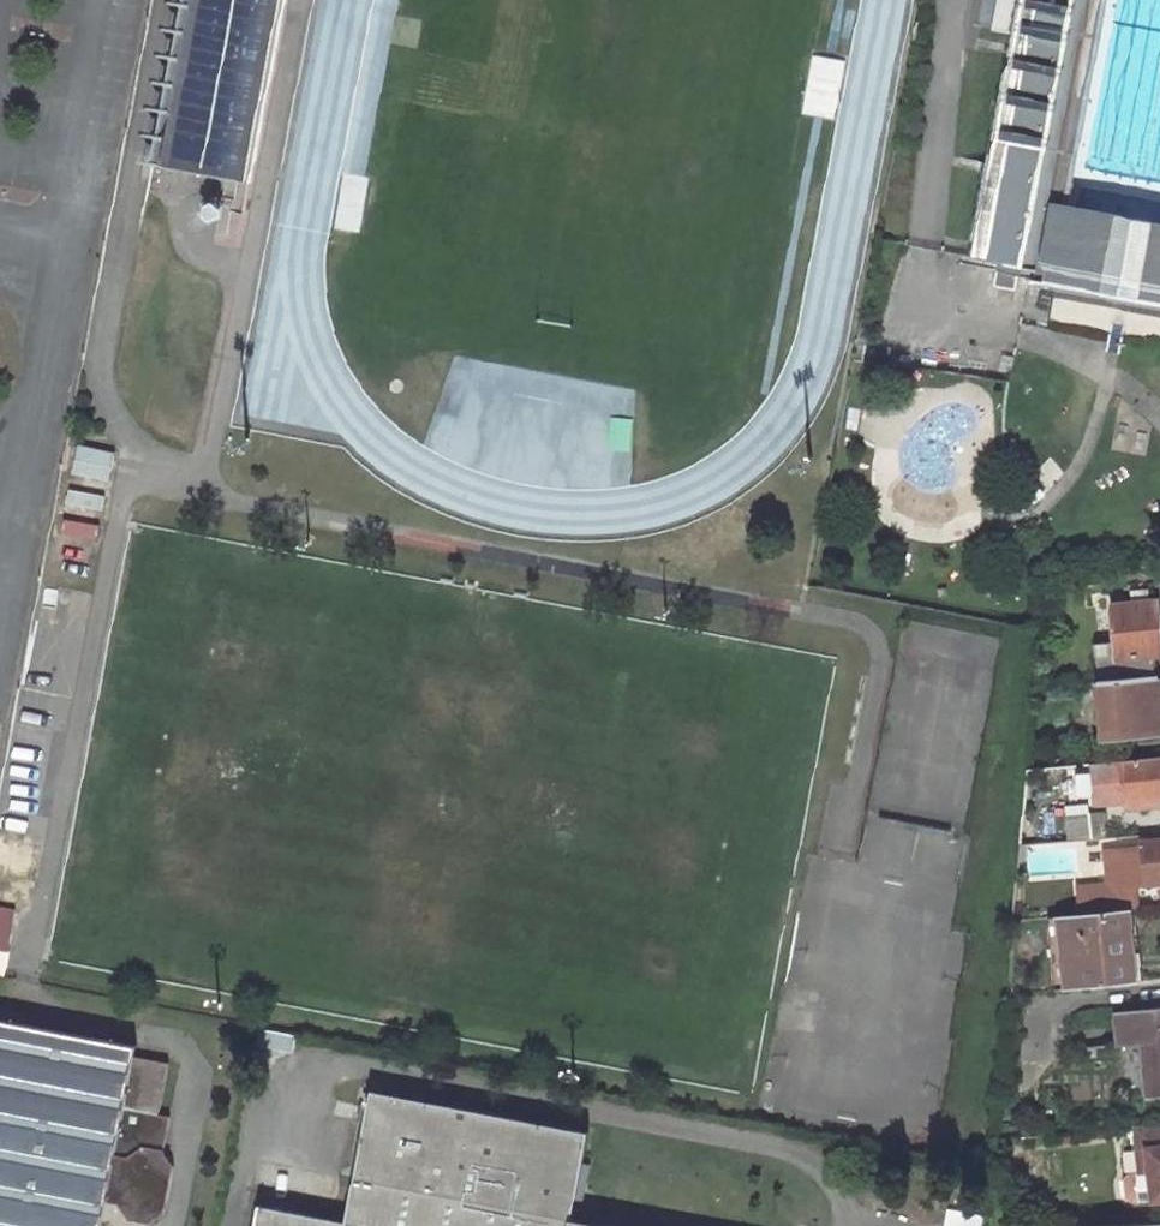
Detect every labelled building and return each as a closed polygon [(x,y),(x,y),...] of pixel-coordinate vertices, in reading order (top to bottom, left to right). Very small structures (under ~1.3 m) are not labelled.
[(270,0),(183,0),(151,163),(234,180),(270,0)] [(286,0),(270,0),(234,180),(250,183),(286,0)] [(1068,21),(1056,87),(1045,144),(1021,269),(1000,270),(999,286),(1021,291),(1024,274),(1029,275),(1028,279),(1056,284),(1159,302),(1159,0),(1072,0),(1068,21)] [(107,483),(114,453),(76,444),(69,474),(107,483)] [(1114,641),(1105,643),(1107,654),(1093,656),(1095,678),(1151,672),(1150,654),(1159,653),(1153,599),(1110,604),(1114,641)] [(1092,644),(1093,656),(1107,654),(1105,643),(1092,644)] [(1095,678),(1101,735),(1159,729),(1159,722),(1158,703),(1154,703),(1151,672),(1095,678)] [(1113,756),(1089,759),(1090,764),(1093,797),(1094,801),(1124,798),(1124,806),(1155,802),(1154,795),(1159,794),(1159,752),(1113,756)] [(1090,764),(1065,766),(1069,800),(1093,797),(1090,764)] [(1139,838),(1139,845),(1102,848),(1105,880),(1092,882),(1093,890),(1079,892),(1080,907),(1128,902),(1130,902),(1128,879),(1159,876),(1159,836),(1139,838)] [(1092,882),(1078,883),(1079,892),(1093,890),(1092,882)] [(1080,907),(1059,909),(1067,983),(1126,977),(1122,944),(1131,943),(1128,902),(1080,907)] [(7,973),(14,908),(0,906),(0,973),(7,973)] [(1134,976),(1131,944),(1131,943),(1122,944),(1126,977),(1127,977),(1134,976)] [(1146,1095),(1159,1094),(1159,1007),(1138,1009),(1146,1095)] [(140,1225),(155,1215),(164,1167),(155,1154),(161,1118),(151,1117),(159,1064),(126,1058),(127,1047),(0,1022),(0,1225),(140,1225)] [(248,1225),(614,1225),(568,1217),(584,1130),(366,1088),(341,1218),(253,1201),(248,1225)] [(1159,1195),(1159,1119),(1136,1122),(1138,1145),(1146,1144),(1149,1167),(1127,1170),(1123,1175),(1125,1192),(1131,1196),(1152,1194),(1152,1196),(1159,1195)] [(945,1225),(982,1225),(984,1216),(948,1210),(945,1225)]
